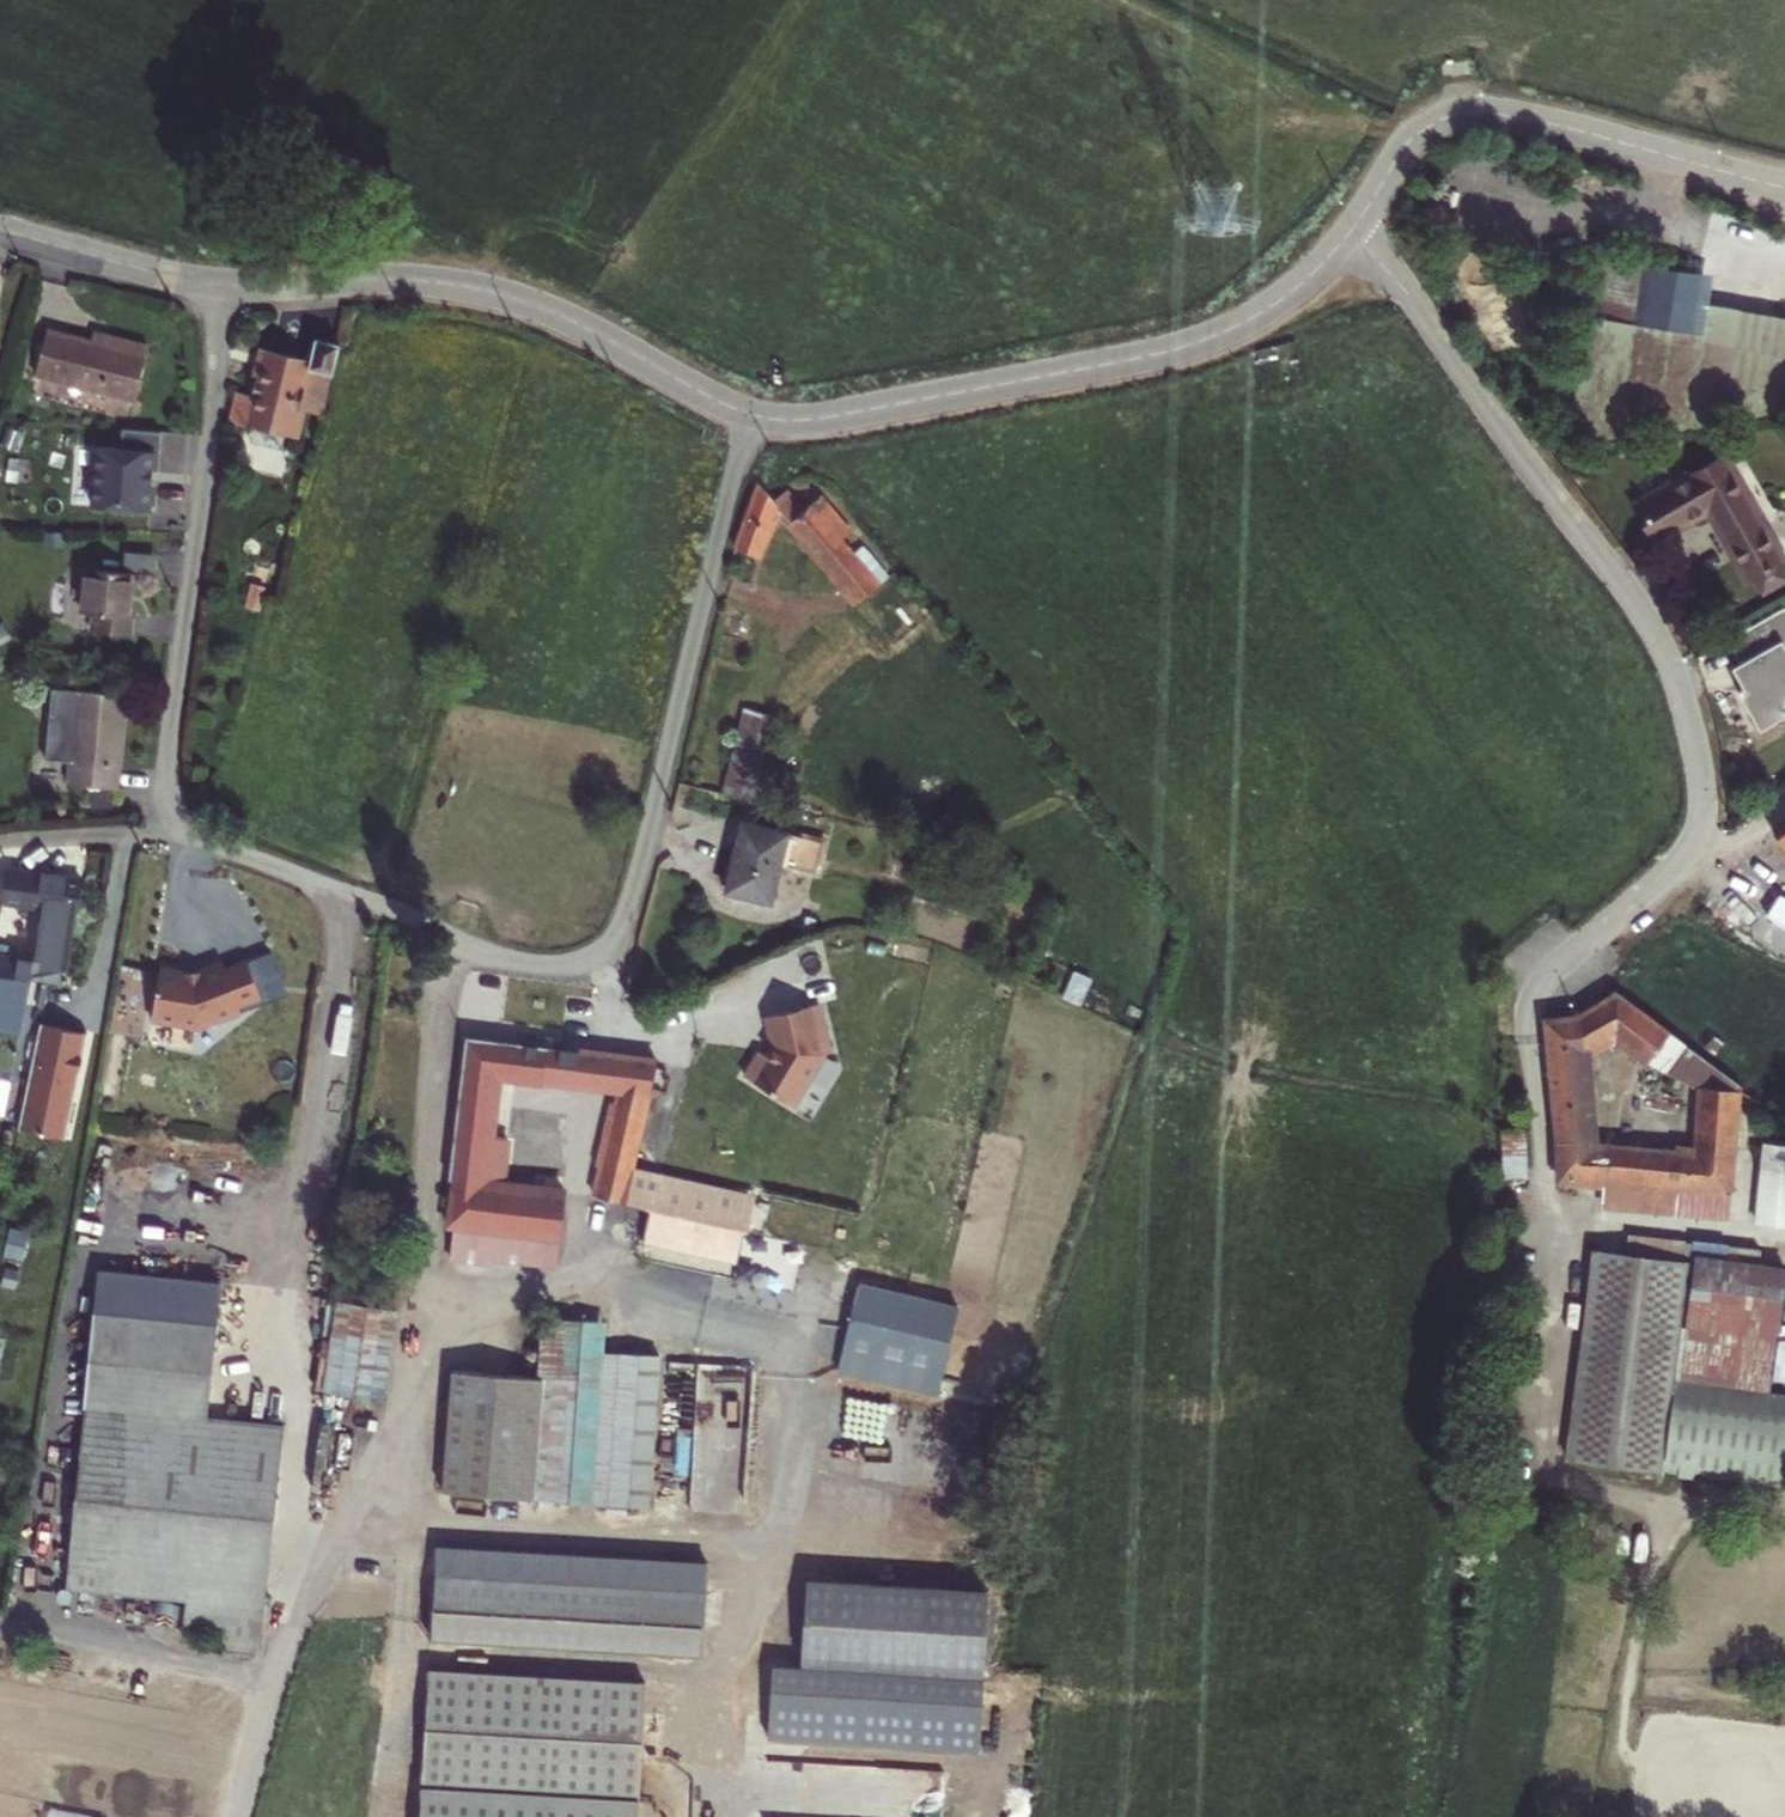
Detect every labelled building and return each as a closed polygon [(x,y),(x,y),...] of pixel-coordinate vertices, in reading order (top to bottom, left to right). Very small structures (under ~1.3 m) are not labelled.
[(1572,418),(1567,450),(1629,445),(1641,377),(1659,273),(1604,259),(1590,336),(1587,335),(1572,418)] [(1659,273),(1641,377),(1629,445),(1694,441),(1720,437),(1784,427),(1784,357),(1697,344),(1703,314),(1709,286),(1659,273)] [(1703,314),(1697,344),(1784,357),(1784,330),(1703,314)] [(35,374),(134,400),(148,347),(108,336),(105,345),(91,341),(47,330),(35,374)] [(105,345),(108,336),(93,332),(91,341),(105,345)] [(312,358),(265,346),(252,394),(237,389),(230,414),(245,419),(248,419),(296,432),(303,402),(325,408),(342,342),(317,336),(312,358)] [(75,441),(74,504),(160,505),(162,427),(124,426),(124,442),(75,441)] [(1664,548),(1718,519),(1757,590),(1784,575),(1784,553),(1737,467),(1646,516),(1664,548)] [(778,509),(856,603),(887,577),(862,548),(853,555),(841,541),(851,533),(820,496),(803,510),(790,494),(777,505),(762,487),(735,548),(755,557),(778,509)] [(126,552),(125,570),(155,572),(156,555),(126,552)] [(128,615),(132,573),(86,569),(82,612),(92,613),(91,631),(131,635),(132,616),(128,615)] [(1738,646),(1751,670),(1742,675),(1754,695),(1748,698),(1770,737),(1784,729),(1784,620),(1738,646)] [(71,762),(69,784),(92,786),(113,788),(118,739),(121,739),(125,694),(51,688),(45,759),(71,762)] [(722,792),(750,799),(771,716),(744,709),(722,792)] [(92,786),(90,806),(113,808),(115,788),(113,788),(92,786)] [(823,842),(743,822),(725,891),(770,902),(780,865),(815,873),(823,842)] [(66,986),(81,881),(6,871),(1,900),(60,909),(55,939),(51,939),(48,965),(57,967),(55,984),(66,986)] [(270,954),(247,963),(260,999),(238,1007),(241,1014),(286,996),(270,954)] [(185,975),(160,970),(150,1022),(197,1030),(241,1014),(238,1007),(260,999),(247,963),(224,971),(222,965),(199,973),(185,975)] [(621,1204),(653,1062),(588,1054),(592,1023),(596,991),(473,976),(466,1039),(449,1180),(453,1180),(447,1226),(453,1227),(450,1258),(492,1263),(492,1258),(557,1265),(563,1220),(566,1193),(502,1185),(507,1138),(490,1136),(497,1073),(609,1088),(606,1100),(615,1102),(594,1196),(609,1200),(621,1204)] [(744,1076),(792,1105),(823,1054),(830,1052),(818,1004),(766,1016),(773,1046),(767,1056),(759,1051),(744,1076)] [(1594,1022),(1598,1053),(1625,1042),(1629,1006),(1594,1022)] [(1620,1149),(1613,1185),(1611,1213),(1737,1223),(1740,1196),(1748,1094),(1716,1092),(1725,1074),(1676,1051),(1682,1042),(1629,1006),(1625,1042),(1659,1070),(1657,1075),(1699,1092),(1696,1105),(1709,1109),(1705,1147),(1684,1145),(1683,1154),(1620,1149)] [(1567,1162),(1564,1182),(1593,1183),(1602,1148),(1604,1130),(1598,1053),(1594,1022),(1559,1026),(1572,1156),(1567,1162)] [(18,1129),(65,1139),(87,1034),(40,1024),(18,1129)] [(16,1076),(21,1046),(0,1043),(0,1073),(16,1076)] [(741,1230),(749,1194),(658,1174),(683,1069),(653,1062),(621,1204),(741,1230)] [(1517,1128),(1511,1176),(1535,1179),(1540,1131),(1517,1128)] [(1602,1148),(1593,1183),(1613,1185),(1620,1149),(1602,1148)] [(1762,1172),(1757,1225),(1784,1229),(1784,1174),(1762,1172)] [(1561,1251),(1545,1460),(1646,1468),(1653,1379),(1663,1259),(1561,1251)] [(1782,1268),(1663,1259),(1653,1379),(1772,1387),(1782,1268)] [(385,1400),(398,1310),(334,1300),(321,1391),(385,1400)] [(216,1322),(94,1310),(65,1589),(184,1601),(183,1610),(264,1614),(284,1424),(207,1416),(216,1322)] [(442,1491),(626,1506),(639,1355),(598,1352),(600,1322),(541,1317),(536,1378),(451,1371),(442,1491)] [(849,1317),(836,1373),(938,1397),(951,1341),(849,1317)] [(697,1424),(694,1507),(748,1509),(754,1362),(700,1360),(699,1407),(710,1407),(709,1424),(697,1424)] [(1653,1379),(1646,1468),(1766,1477),(1772,1387),(1653,1379)] [(707,1563),(436,1546),(430,1639),(702,1655),(707,1563)] [(767,1739),(979,1751),(988,1590),(806,1580),(801,1670),(771,1669),(767,1739)] [(183,1610),(181,1629),(262,1638),(264,1614),(183,1610)] [(428,1670),(420,1816),(636,1816),(644,1682),(428,1670)] [(944,1765),(798,1761),(796,1816),(943,1816),(944,1765)]
